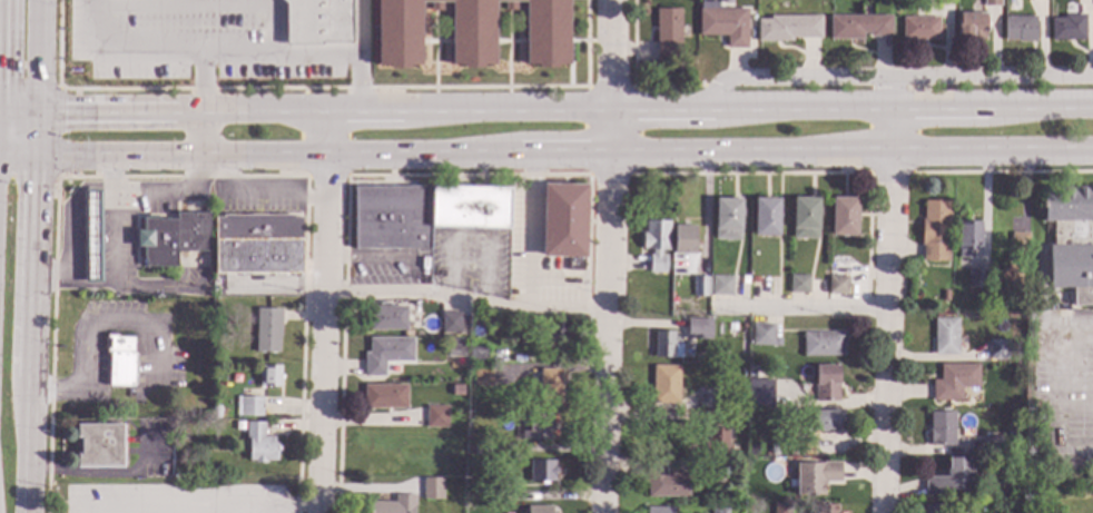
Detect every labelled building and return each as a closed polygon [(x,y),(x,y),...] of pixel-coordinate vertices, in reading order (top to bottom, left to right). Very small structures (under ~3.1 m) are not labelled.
[(285,4),(280,0),(350,0),(349,43),(319,43),(319,45),(285,45),(285,4)] [(375,66),(376,0),(570,0),(569,65),(557,65),(557,68),(536,68),(536,65),(523,65),(524,2),(515,2),(515,11),(503,10),(503,2),(495,2),(495,66),(482,66),(482,69),(463,69),(463,66),(450,66),(451,2),(441,2),(441,11),(429,11),(429,2),(421,2),(421,67),(408,67),(408,69),(390,69),(390,66),(375,66)] [(717,8),(747,9),(746,48),(726,48),(726,36),(698,36),(698,8),(700,8),(700,0),(717,0),(717,8)] [(680,58),(656,58),(656,9),(680,9),(680,58)] [(986,37),(984,37),(984,38),(959,38),(959,36),(957,36),(957,12),(986,12),(986,37)] [(1085,40),(1051,40),(1050,18),(1063,18),(1063,14),(1084,14),(1085,40)] [(820,37),(791,37),(791,41),(757,41),(757,19),(769,19),(769,16),(820,16),(820,37)] [(890,37),(869,37),(869,33),(863,33),(863,39),(829,39),(829,16),(890,16),(890,37)] [(1035,41),(1017,42),(1017,40),(1003,40),(1003,16),(1035,16),(1035,41)] [(937,39),(902,39),(902,17),(937,17),(937,39)] [(585,186),(583,270),(569,270),(569,256),(541,255),(543,185),(585,186)] [(510,189),(510,228),(431,226),(430,248),(355,249),(354,188),(432,187),(510,189)] [(1042,188),(1092,188),(1092,306),(1074,306),(1074,288),(1050,288),(1050,246),(1053,246),(1053,223),(1042,223),(1042,188)] [(102,283),(83,283),(83,190),(101,190),(102,283)] [(857,199),(856,236),(831,235),(833,198),(857,199)] [(740,199),(739,240),(715,239),(716,199),(740,199)] [(779,199),(778,236),(754,236),(755,199),(779,199)] [(818,199),(817,239),(792,238),(794,199),(818,199)] [(948,262),(923,262),(923,246),(920,246),(922,219),(924,219),(924,201),(949,201),(948,262)] [(209,251),(177,251),(177,266),(145,267),(145,259),(144,259),(144,247),(137,247),(137,231),(144,230),(144,219),(176,219),(176,214),(209,213),(209,251)] [(294,217),(302,217),(302,274),(215,274),(215,218),(223,217),(223,216),(294,215),(294,217)] [(669,221),(669,250),(661,250),(661,255),(666,255),(666,274),(649,274),(650,255),(652,255),(652,250),(642,250),(642,234),(646,234),(646,221),(669,221)] [(979,250),(972,250),(972,258),(957,258),(958,221),(981,223),(979,250)] [(693,254),(673,254),(674,226),(695,226),(693,254)] [(1028,251),(1012,251),(1012,234),(1028,234),(1028,251)] [(840,276),(830,276),(830,267),(840,268),(840,276)] [(988,268),(987,288),(966,288),(967,267),(988,268)] [(1008,280),(1006,267),(996,269),(998,282),(1008,280)] [(731,295),(711,295),(712,277),(717,277),(717,269),(732,269),(731,295)] [(808,294),(789,293),(789,275),(809,276),(808,294)] [(706,296),(692,296),(693,277),(707,278),(706,296)] [(847,295),(828,295),(829,277),(830,277),(848,277),(847,295)] [(407,308),(406,331),(404,331),(368,329),(370,307),(407,308)] [(282,309),(282,338),(279,338),(279,353),(255,353),(257,308),(282,309)] [(442,313),(462,313),(461,333),(441,333),(442,313)] [(711,338),(689,337),(689,319),(711,319),(711,338)] [(957,355),(933,354),(934,319),(958,319),(957,355)] [(568,324),(568,345),(548,344),(548,338),(543,338),(543,329),(548,329),(548,323),(568,324)] [(774,324),(772,338),(780,338),(779,346),(751,346),(752,324),(774,324)] [(673,337),(680,338),(680,357),(654,357),(654,332),(673,332),(673,337)] [(118,335),(118,337),(135,337),(134,352),(135,352),(135,387),(109,386),(110,354),(105,354),(106,351),(101,349),(101,338),(106,338),(106,334),(118,335)] [(845,335),(844,355),(802,354),(804,334),(845,335)] [(465,338),(465,357),(447,357),(447,338),(465,338)] [(414,341),(413,362),(385,362),(385,376),(364,376),(364,354),(370,354),(370,339),(414,341)] [(1007,359),(988,359),(988,341),(1007,342),(1007,359)] [(486,365),(470,365),(471,349),(486,349),(486,365)] [(978,388),(969,388),(969,399),(962,399),(962,402),(932,401),(932,381),(939,381),(941,364),(979,365),(978,388)] [(838,402),(815,402),(815,365),(838,365),(838,402)] [(280,366),(280,387),(259,386),(259,366),(280,366)] [(679,367),(678,404),(652,403),(653,366),(679,367)] [(492,369),(492,386),(473,386),(473,369),(492,369)] [(561,371),(560,404),(540,404),(541,371),(561,371)] [(771,381),(771,407),(748,406),(749,381),(771,381)] [(463,395),(452,395),(452,385),(463,385),(463,395)] [(407,387),(406,408),(364,407),(364,386),(407,387)] [(717,408),(698,407),(699,389),(718,389),(717,408)] [(264,397),(263,416),(236,416),(236,397),(264,397)] [(220,418),(210,418),(211,406),(221,406),(220,418)] [(447,407),(447,427),(426,427),(427,407),(447,407)] [(837,412),(837,431),(811,431),(811,426),(806,426),(807,411),(837,412)] [(723,423),(705,423),(705,412),(723,413),(723,423)] [(954,446),(929,445),(930,413),(955,414),(954,446)] [(550,416),(550,423),(553,423),(553,432),(550,432),(550,440),(522,438),(522,432),(528,432),(529,416),(550,416)] [(265,423),(264,431),(266,431),(266,434),(264,434),(264,436),(275,437),(275,443),(278,443),(278,446),(282,446),(280,452),(277,452),(277,462),(267,461),(267,463),(254,463),(254,461),(248,461),(249,440),(246,440),(246,422),(265,423)] [(124,467),(105,467),(105,470),(98,470),(98,468),(76,468),(76,454),(80,454),(80,438),(76,438),(76,424),(124,424),(124,467)] [(728,428),(727,446),(730,446),(729,451),(726,451),(726,456),(707,456),(707,447),(705,447),(705,443),(707,443),(707,428),(728,428)] [(490,445),(490,454),(474,454),(474,445),(490,445)] [(204,454),(204,466),(187,466),(188,454),(204,454)] [(1006,466),(997,466),(997,457),(1006,457),(1006,466)] [(968,468),(972,468),(972,479),(969,479),(968,491),(953,491),(952,495),(925,495),(925,477),(946,477),(946,470),(948,470),(948,458),(968,460),(968,468)] [(555,461),(554,482),(529,481),(530,460),(555,461)] [(666,473),(689,474),(689,496),(648,495),(648,486),(646,486),(646,462),(666,463),(666,473)] [(840,482),(826,482),(826,485),(823,485),(823,494),(796,494),(796,463),(824,463),(824,462),(840,462),(840,482)] [(443,500),(423,499),(424,480),(443,480),(443,500)] [(504,492),(504,502),(489,501),(489,492),(504,492)] [(415,496),(415,512),(368,512),(368,502),(394,502),(394,495),(415,496)] [(837,503),(805,503),(805,512),(810,512),(837,512),(837,503)] [(946,503),(922,503),(922,512),(946,512),(946,503)] [(790,505),(790,512),(774,512),(774,504),(790,505)]
